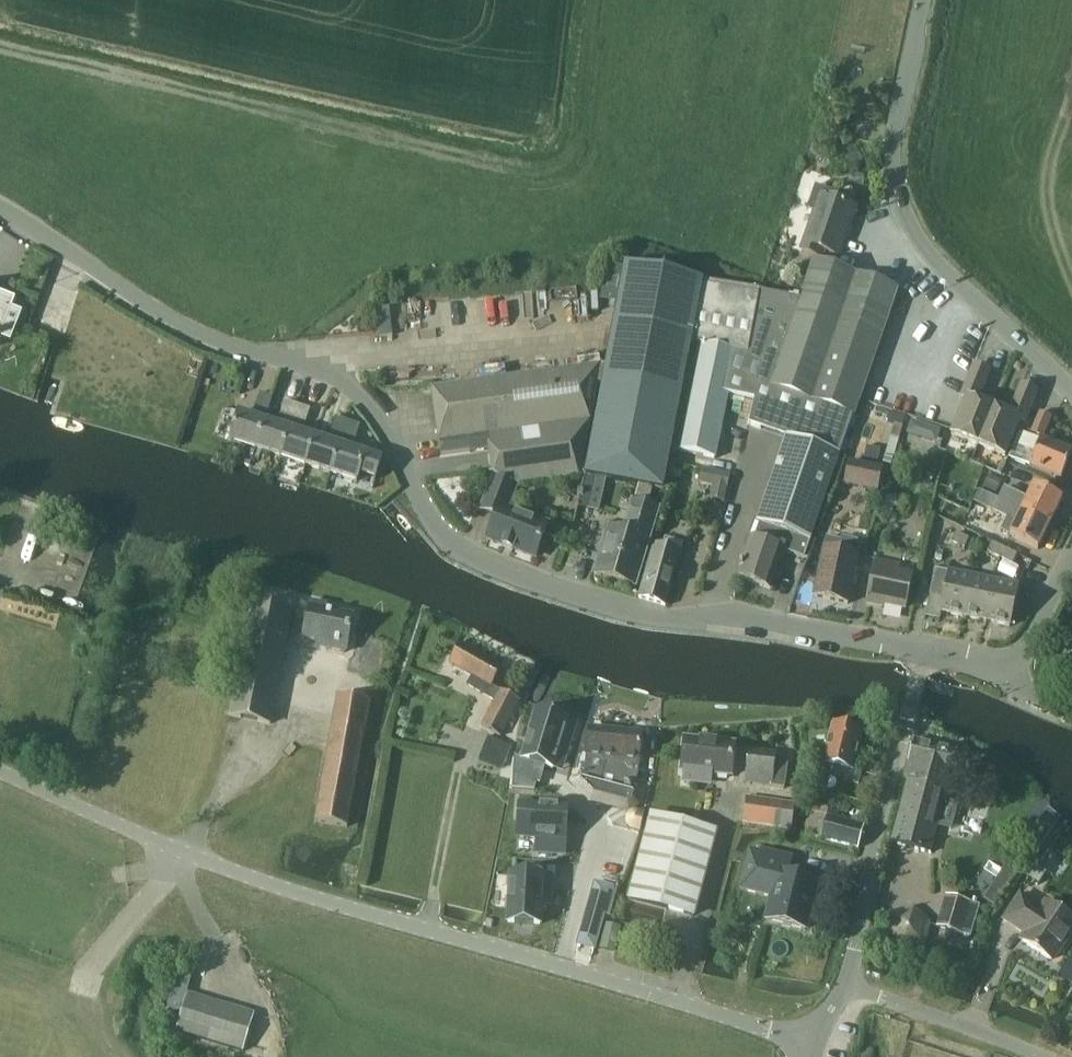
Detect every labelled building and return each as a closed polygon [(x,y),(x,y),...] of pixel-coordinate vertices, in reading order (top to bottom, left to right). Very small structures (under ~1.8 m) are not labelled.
[(837,202),(840,194),(817,184),(808,208),(816,212),(801,248),(821,256),(823,250),(836,255),(855,209),(837,202)] [(800,300),(760,293),(748,353),(698,343),(678,451),(716,459),(728,394),(755,399),(750,424),(786,437),(757,522),(760,523),(810,540),(811,540),(896,290),(814,262),(800,300)] [(748,353),(760,293),(760,291),(624,266),(584,475),(639,486),(635,502),(648,506),(653,489),(664,491),(692,342),(698,343),(748,353)] [(16,298),(0,292),(0,337),(16,298)] [(397,304),(378,304),(379,331),(398,330),(397,304)] [(952,434),(979,445),(995,405),(985,401),(980,403),(978,402),(990,372),(975,365),(962,397),(966,399),(952,434)] [(600,366),(433,388),(440,441),(471,437),(472,450),(490,448),(494,478),(512,485),(578,477),(600,366)] [(1005,409),(995,405),(979,445),(1005,456),(1020,421),(1025,423),(1038,391),(1022,385),(1010,415),(1007,414),(1005,409)] [(261,393),(256,408),(257,409),(268,412),(273,397),(261,393)] [(278,425),(266,420),(257,448),(282,456),(299,405),(286,401),(278,425)] [(299,405),(282,456),(305,464),(314,436),(302,433),(310,409),(310,408),(299,405)] [(268,412),(257,409),(255,417),(221,406),(212,433),(257,448),(266,420),(268,412)] [(1030,433),(1043,438),(1052,416),(1039,411),(1030,433)] [(894,424),(883,462),(891,464),(902,426),(901,426),(904,417),(890,412),(887,421),(894,424)] [(329,441),(314,436),(305,464),(330,472),(347,421),(337,418),(329,441)] [(351,448),(358,425),(347,421),(330,472),(359,481),(360,476),(376,481),(383,459),(351,448)] [(912,421),(907,434),(920,438),(924,426),(912,421)] [(1041,441),(1018,432),(1008,457),(1031,466),(1031,467),(1061,479),(1071,453),(1041,441)] [(471,437),(440,441),(442,454),(471,450),(472,450),(471,437)] [(865,458),(878,461),(880,449),(867,447),(865,458)] [(845,485),(878,493),(883,470),(850,463),(845,485)] [(725,501),(730,472),(703,468),(700,484),(713,486),(711,499),(725,501)] [(989,475),(983,488),(995,494),(1001,481),(989,475)] [(494,478),(481,510),(497,517),(488,539),(535,558),(548,525),(509,510),(518,488),(512,485),(494,478)] [(1028,499),(1005,488),(999,500),(1051,523),(1062,500),(1035,486),(1028,499)] [(984,493),(978,506),(990,511),(996,498),(984,493)] [(896,509),(896,497),(884,497),(884,509),(896,509)] [(1038,549),(1051,523),(999,500),(993,512),(1017,523),(1010,536),(1038,549)] [(625,532),(611,528),(596,575),(634,587),(657,510),(634,503),(625,532)] [(967,520),(964,528),(982,536),(985,529),(967,520)] [(804,558),(810,540),(760,523),(755,539),(751,537),(737,578),(770,589),(784,551),(804,558)] [(952,542),(965,548),(969,539),(956,533),(952,542)] [(814,597),(848,603),(860,545),(857,545),(858,540),(842,537),(841,541),(826,537),(814,597)] [(640,597),(665,604),(682,543),(666,538),(663,547),(654,544),(640,597)] [(988,551),(1001,558),(1005,548),(992,542),(988,551)] [(1018,555),(1005,548),(1001,558),(1013,564),(1018,555)] [(868,603),(905,610),(912,574),(898,572),(899,564),(876,560),(868,603)] [(937,570),(932,595),(945,598),(942,614),(963,618),(971,575),(947,570),(947,572),(937,570)] [(971,575),(963,618),(987,623),(995,580),(971,575)] [(995,580),(987,623),(1011,628),(1020,585),(995,580)] [(932,595),(928,614),(941,616),(942,614),(945,598),(932,595)] [(327,645),(347,649),(354,612),(326,606),(327,601),(312,598),(309,613),(293,610),(293,608),(251,600),(229,713),(271,721),(289,630),(306,633),(305,635),(328,640),(327,645)] [(482,725),(502,736),(521,699),(492,684),(503,665),(461,641),(450,661),(473,674),(467,684),(496,699),(482,725)] [(1071,684),(1071,664),(1064,661),(1057,679),(1071,684)] [(317,820),(348,825),(369,699),(338,694),(317,820)] [(537,710),(522,760),(553,769),(557,757),(565,759),(577,721),(537,710)] [(863,729),(833,722),(823,762),(830,764),(828,771),(844,776),(843,780),(858,784),(861,771),(853,769),(863,729)] [(635,779),(640,732),(592,727),(587,781),(615,788),(619,778),(635,779)] [(480,756),(503,766),(512,745),(488,735),(480,756)] [(698,771),(729,775),(733,743),(730,742),(731,739),(716,737),(716,741),(684,737),(680,769),(684,770),(682,780),(696,782),(698,771)] [(915,739),(904,779),(908,780),(892,841),(931,851),(958,751),(915,739)] [(775,752),(747,749),(744,782),(784,786),(787,759),(775,758),(775,752)] [(744,821),(793,826),(795,803),(746,798),(744,821)] [(821,836),(860,847),(866,825),(829,815),(831,805),(817,801),(808,833),(821,837),(821,836)] [(519,805),(517,837),(537,838),(536,853),(553,854),(554,839),(566,840),(568,808),(519,805)] [(716,831),(653,813),(629,898),(693,915),(716,831)] [(741,882),(739,891),(769,898),(763,920),(808,931),(821,880),(792,873),(796,857),(762,849),(762,852),(752,849),(749,849),(748,853),(745,866),(741,882)] [(996,897),(1011,869),(989,857),(974,885),(996,897)] [(511,873),(508,922),(540,924),(542,904),(550,905),(551,888),(542,888),(543,875),(511,873)] [(608,914),(615,889),(595,883),(578,944),(594,948),(604,913),(608,914)] [(947,894),(938,927),(963,933),(971,936),(975,923),(980,904),(947,894)] [(1071,928),(1071,919),(1048,903),(1044,909),(1021,894),(1004,920),(1021,932),(1023,929),(1028,933),(1023,942),(1051,960),(1060,946),(1064,946),(1069,938),(1068,933),(1071,928)] [(900,951),(924,946),(931,922),(912,905),(888,910),(881,934),(900,951)] [(601,946),(614,950),(620,928),(607,924),(601,946)] [(1071,981),(1071,960),(1069,958),(1058,975),(1071,982),(1071,981)] [(187,992),(191,975),(177,971),(167,1011),(181,1015),(177,1031),(191,1035),(243,1050),(255,1013),(187,992)]
